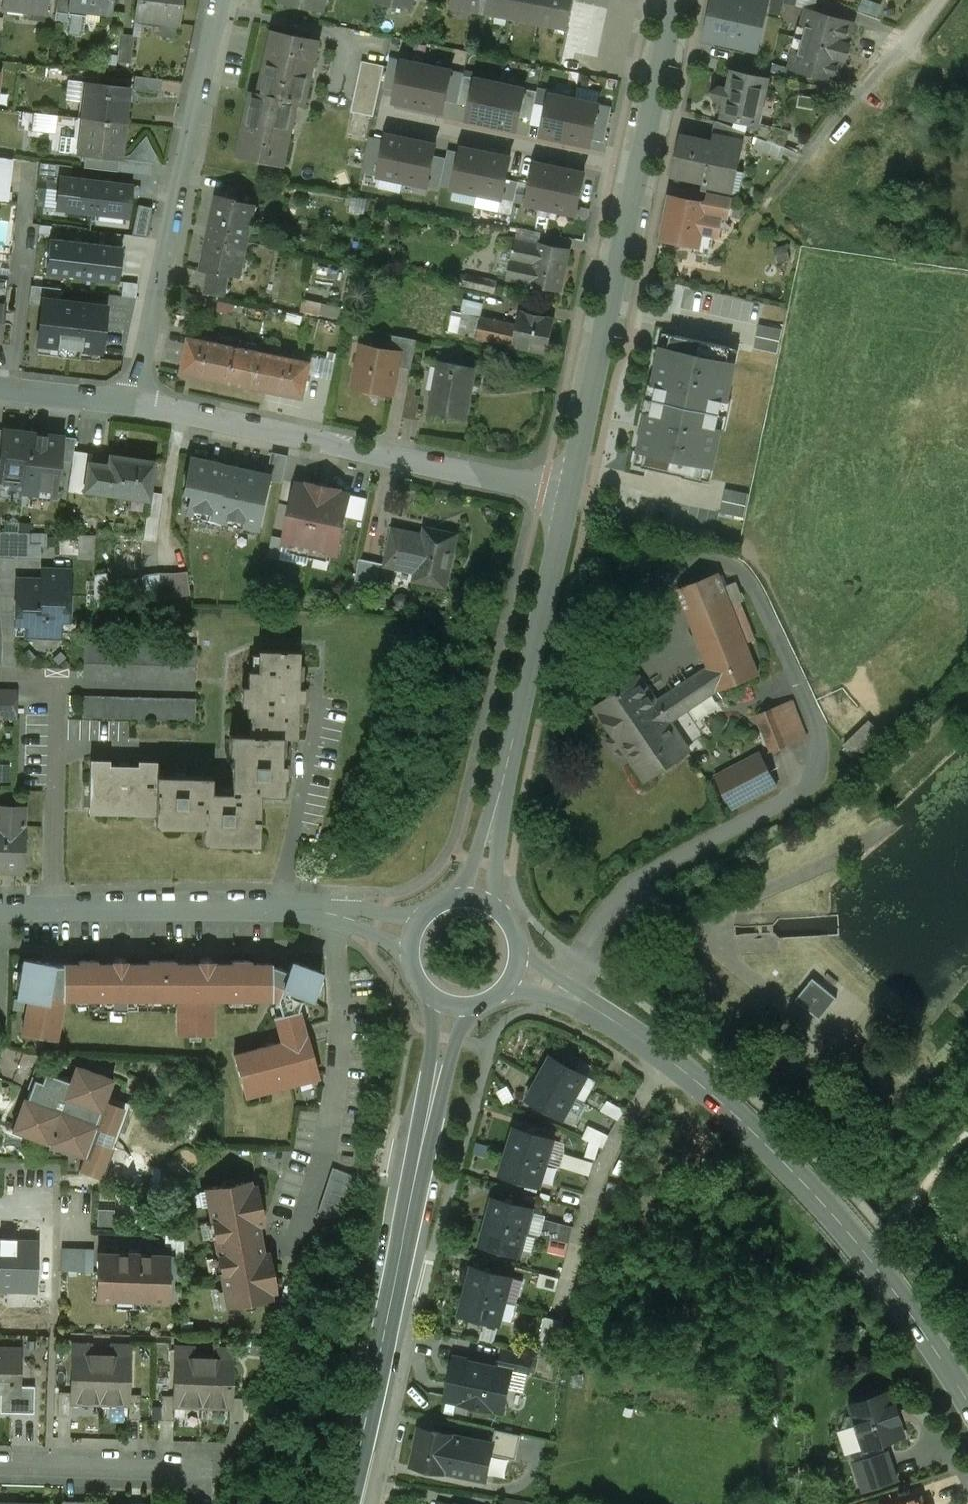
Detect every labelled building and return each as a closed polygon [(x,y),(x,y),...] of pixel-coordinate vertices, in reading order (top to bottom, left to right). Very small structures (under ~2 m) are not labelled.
[(47,0),(3,0),(3,5),(27,7),(27,10),(46,12),(47,0)] [(66,22),(68,14),(69,0),(57,0),(54,21),(66,22)] [(68,14),(85,16),(86,16),(87,11),(112,14),(113,0),(69,0),(68,14)] [(134,18),(175,23),(178,0),(137,0),(134,18)] [(283,3),(326,12),(328,0),(283,0),(283,3)] [(451,6),(567,27),(568,27),(571,17),(574,0),(452,0),(451,6)] [(760,0),(715,0),(706,37),(758,49),(768,2),(760,0)] [(830,16),(807,10),(791,67),(814,73),(837,80),(843,59),(846,60),(848,51),(851,44),(848,43),(853,23),(830,16)] [(85,16),(68,14),(66,22),(65,30),(69,34),(80,36),(83,33),(85,16)] [(141,23),(126,22),(123,51),(137,53),(141,23)] [(317,43),(272,33),(259,93),(253,92),(238,158),(283,168),(296,108),(303,109),(317,43)] [(385,87),(398,90),(404,60),(391,58),(385,87)] [(419,107),(428,65),(404,60),(398,90),(395,102),(419,107)] [(385,65),(362,61),(351,111),(374,116),(385,65)] [(452,71),(428,65),(419,107),(444,112),(446,101),(452,71)] [(723,117),(736,119),(758,124),(758,121),(768,77),(734,69),(730,87),(726,102),(723,117)] [(452,71),(446,101),(458,103),(464,73),(452,71)] [(162,79),(135,76),(133,90),(160,93),(162,79)] [(459,103),(471,106),(477,79),(465,76),(459,103)] [(493,125),(501,84),(477,79),(471,106),(468,120),(493,125)] [(128,87),(82,82),(78,117),(124,122),(128,87)] [(526,89),(501,84),(493,125),(517,130),(520,116),(526,89)] [(726,102),(730,87),(720,85),(711,91),(717,100),(726,102)] [(526,89),(520,116),(531,119),(537,91),(526,89)] [(567,140),(576,99),(551,94),(542,135),(567,140)] [(600,104),(576,99),(567,140),(591,146),(593,139),(600,104)] [(600,104),(593,139),(605,141),(613,107),(600,104)] [(124,122),(78,117),(75,140),(80,141),(79,153),(119,158),(124,122)] [(736,119),(734,125),(747,130),(746,133),(761,139),(785,149),(792,130),(758,121),(758,124),(736,119)] [(705,180),(703,190),(714,192),(733,196),(746,133),(747,130),(734,125),(718,120),(713,142),(683,136),(675,174),(705,180)] [(404,181),(412,140),(388,135),(387,141),(380,176),(404,181)] [(364,172),(380,176),(387,141),(371,137),(364,172)] [(437,145),(412,140),(404,181),(428,186),(435,156),(437,145)] [(478,193),(487,152),(463,147),(462,152),(454,188),(478,193)] [(442,186),(454,188),(462,152),(449,149),(442,186)] [(512,158),(487,152),(478,193),(503,199),(507,179),(512,158)] [(447,158),(435,156),(428,186),(440,188),(447,158)] [(60,178),(60,177),(70,178),(72,166),(40,163),(38,176),(60,178)] [(552,209),(561,168),(537,163),(528,204),(552,209)] [(585,173),(561,168),(552,209),(577,214),(585,173)] [(60,178),(56,209),(92,213),(96,181),(70,178),(60,177),(60,178)] [(507,179),(503,199),(515,201),(519,182),(507,179)] [(96,181),(92,213),(128,217),(132,185),(96,181)] [(693,188),(691,199),(708,202),(712,203),(714,192),(703,190),(693,188)] [(702,233),(714,236),(720,237),(724,217),(729,218),(734,196),(733,196),(714,192),(712,203),(708,202),(702,233)] [(238,199),(218,195),(218,196),(219,196),(204,269),(203,269),(202,269),(223,274),(223,272),(240,276),(241,275),(238,274),(241,257),(243,258),(251,222),(249,221),(252,204),(255,205),(255,204),(238,201),(238,199)] [(691,199),(671,195),(663,238),(700,245),(702,233),(708,202),(691,199)] [(152,208),(138,205),(132,235),(146,237),(152,208)] [(714,236),(702,233),(700,245),(712,248),(714,236)] [(122,247),(50,239),(45,274),(118,283),(122,247)] [(569,249),(540,243),(539,244),(516,240),(509,270),(518,272),(517,281),(531,284),(530,285),(560,291),(569,249)] [(230,276),(208,271),(204,294),(225,298),(230,276)] [(497,281),(465,274),(463,285),(495,292),(497,281)] [(30,304),(43,305),(43,299),(60,301),(61,289),(31,286),(30,304)] [(343,317),(346,304),(305,298),(303,311),(343,317)] [(60,301),(43,299),(43,305),(38,345),(101,352),(106,307),(60,301)] [(554,319),(515,310),(514,314),(520,316),(518,323),(469,312),(465,335),(547,353),(554,319)] [(758,347),(781,349),(783,326),(761,324),(758,347)] [(742,346),(664,327),(649,387),(727,406),(742,346)] [(417,339),(393,335),(390,350),(400,352),(398,366),(412,368),(417,339)] [(311,362),(190,338),(182,372),(304,397),(311,362)] [(390,350),(365,345),(360,368),(357,367),(354,386),(362,387),(365,392),(380,395),(385,392),(392,393),(398,366),(400,352),(390,350)] [(440,362),(426,359),(421,387),(435,389),(440,362)] [(475,369),(440,362),(435,389),(430,412),(466,419),(470,394),(471,394),(472,385),(475,369)] [(727,406),(649,388),(635,448),(713,466),(727,406)] [(3,429),(0,454),(0,480),(23,483),(24,483),(30,432),(3,429)] [(62,436),(30,432),(24,483),(23,483),(22,491),(54,495),(57,472),(58,473),(59,460),(62,436)] [(75,438),(62,436),(59,460),(72,461),(73,451),(75,438)] [(92,453),(73,451),(72,461),(68,488),(84,490),(88,462),(90,462),(92,453)] [(128,456),(110,454),(108,465),(90,462),(88,462),(84,490),(148,499),(153,461),(127,458),(128,456)] [(226,465),(190,458),(184,490),(192,491),(187,512),(261,528),(272,475),(248,470),(249,469),(226,464),(226,465)] [(340,489),(309,482),(308,485),(297,483),(284,542),(338,553),(351,494),(339,492),(340,489)] [(728,487),(723,512),(747,517),(752,492),(728,487)] [(162,493),(149,492),(146,515),(158,517),(162,493)] [(158,517),(146,516),(143,539),(155,541),(158,517)] [(424,536),(393,529),(386,564),(447,577),(456,535),(438,531),(438,536),(424,533),(424,536)] [(0,532),(0,555),(40,557),(40,545),(28,545),(29,533),(0,532)] [(373,561),(360,559),(356,580),(368,583),(373,561)] [(42,580),(17,579),(15,635),(59,637),(60,620),(68,620),(69,570),(42,569),(42,580)] [(187,571),(175,573),(159,573),(156,599),(190,594),(187,571)] [(718,572),(678,588),(709,667),(718,689),(719,691),(759,675),(718,572)] [(106,573),(94,574),(93,606),(110,604),(107,581),(106,573)] [(107,581),(110,604),(156,599),(159,573),(142,575),(142,577),(107,581)] [(196,645),(85,640),(84,662),(195,667),(196,645)] [(231,793),(211,792),(211,777),(161,775),(161,761),(140,760),(140,766),(110,765),(110,760),(89,759),(89,807),(104,807),(104,813),(159,815),(159,819),(171,819),(171,827),(201,829),(201,845),(247,845),(247,839),(258,839),(259,795),(282,795),(282,779),(285,777),(285,764),(283,764),(284,737),(296,737),(296,724),(300,724),(300,702),(303,702),(303,688),(301,688),(302,666),(298,666),(298,652),(258,651),(257,672),(248,672),(246,715),(249,716),(250,735),(230,735),(229,754),(232,754),(231,793)] [(718,689),(709,667),(657,702),(670,721),(718,689)] [(670,721),(657,702),(640,678),(595,708),(645,780),(690,750),(670,721)] [(0,691),(0,717),(15,717),(15,692),(0,691)] [(195,699),(83,694),(82,716),(194,721),(195,699)] [(792,700),(757,714),(772,752),(807,738),(792,700)] [(886,738),(869,720),(844,744),(862,762),(886,738)] [(761,752),(715,776),(732,808),(778,784),(761,752)] [(22,870),(23,831),(21,831),(22,809),(0,808),(0,869),(22,870)] [(212,964),(212,961),(199,961),(199,964),(175,964),(175,961),(148,961),(148,964),(126,964),(126,961),(113,961),(113,964),(98,964),(98,961),(78,961),(78,964),(62,964),(62,965),(53,965),(54,964),(23,958),(21,971),(24,972),(22,984),(18,983),(16,996),(28,998),(22,1034),(56,1040),(64,999),(102,999),(102,1009),(137,1009),(137,999),(177,999),(177,1034),(212,1035),(212,999),(272,999),(277,1001),(274,1007),(279,1006),(281,1015),(275,1016),(279,1034),(303,1028),(298,1010),(304,996),(311,999),(321,972),(291,961),(287,971),(272,966),(272,964),(251,964),(251,961),(231,961),(231,964),(212,964)] [(816,973),(797,996),(821,1015),(840,992),(816,973)] [(307,1035),(234,1055),(244,1093),(264,1088),(265,1092),(298,1083),(297,1079),(317,1074),(307,1035)] [(552,1056),(541,1077),(575,1096),(586,1075),(552,1056)] [(69,1082),(45,1073),(42,1083),(34,1080),(27,1100),(23,1099),(12,1131),(85,1157),(91,1141),(109,1147),(113,1134),(114,1134),(124,1108),(106,1102),(105,1101),(113,1079),(75,1066),(69,1082)] [(575,1096),(541,1077),(529,1098),(563,1117),(575,1096)] [(516,1127),(509,1150),(547,1162),(553,1139),(516,1127)] [(547,1162),(509,1150),(502,1173),(540,1185),(547,1162)] [(354,1175),(332,1168),(318,1211),(339,1218),(354,1175)] [(249,1180),(206,1188),(227,1306),(271,1299),(270,1292),(276,1291),(269,1253),(263,1254),(257,1225),(264,1224),(257,1186),(251,1187),(249,1180)] [(495,1197),(488,1221),(526,1231),(532,1208),(495,1197)] [(526,1231),(488,1221),(482,1244),(520,1254),(526,1231)] [(39,1280),(40,1242),(11,1241),(10,1239),(0,1238),(0,1278),(39,1280)] [(65,1246),(64,1270),(95,1270),(95,1246),(65,1246)] [(127,1254),(97,1253),(95,1300),(114,1301),(114,1299),(149,1300),(149,1302),(167,1303),(169,1256),(139,1255),(139,1253),(127,1253),(127,1254)] [(512,1277),(474,1266),(468,1290),(505,1300),(512,1277)] [(505,1300),(468,1290),(462,1313),(499,1323),(505,1300)] [(559,1342),(564,1319),(546,1314),(541,1337),(559,1342)] [(90,1346),(73,1346),(71,1393),(71,1402),(127,1403),(128,1395),(129,1347),(111,1347),(111,1355),(90,1354),(90,1346)] [(193,1349),(175,1349),(174,1396),(174,1405),(230,1406),(230,1398),(232,1351),(214,1350),(214,1358),(193,1357),(193,1349)] [(0,1350),(0,1413),(1,1393),(19,1394),(19,1386),(20,1350),(0,1350)] [(503,1351),(500,1364),(513,1367),(512,1370),(528,1373),(532,1357),(503,1351)] [(493,1364),(455,1357),(446,1399),(503,1411),(512,1370),(513,1367),(500,1364),(493,1363),(493,1364)] [(1,1393),(0,1413),(34,1414),(34,1387),(19,1386),(19,1394),(1,1393)] [(886,1393),(854,1404),(852,1404),(852,1407),(853,1407),(865,1445),(866,1447),(868,1447),(868,1446),(900,1436),(901,1436),(903,1435),(902,1433),(889,1394),(889,1392),(886,1393)] [(71,1402),(71,1393),(58,1393),(58,1417),(71,1417),(71,1402)] [(127,1403),(127,1419),(140,1420),(141,1396),(128,1395),(127,1403)] [(174,1405),(174,1396),(161,1396),(160,1420),(174,1421),(174,1405)] [(230,1406),(229,1422),(243,1423),(243,1399),(230,1398),(230,1406)] [(454,1435),(420,1428),(413,1464),(446,1471),(454,1436),(454,1435)] [(496,1429),(493,1444),(491,1454),(516,1459),(522,1434),(496,1429)] [(493,1444),(454,1436),(446,1471),(486,1479),(491,1454),(493,1444)] [(886,1453),(856,1463),(865,1489),(894,1479),(896,1479),(896,1477),(895,1477),(888,1454),(887,1452),(885,1453),(886,1453)] [(921,1496),(896,1503),(924,1503),(921,1496)]
